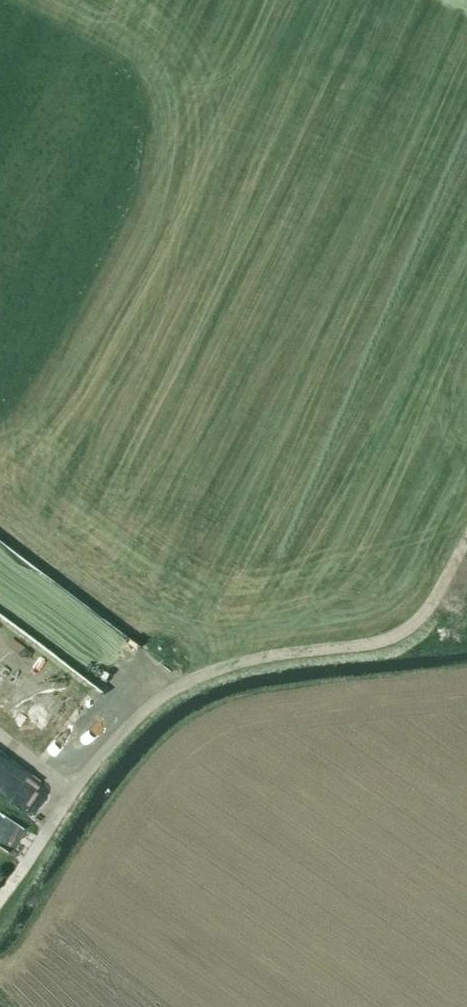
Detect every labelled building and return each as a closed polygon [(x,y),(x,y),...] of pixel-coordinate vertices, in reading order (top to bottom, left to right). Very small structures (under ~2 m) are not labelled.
[(24,823),(0,813),(0,840),(14,846),(24,823)]
